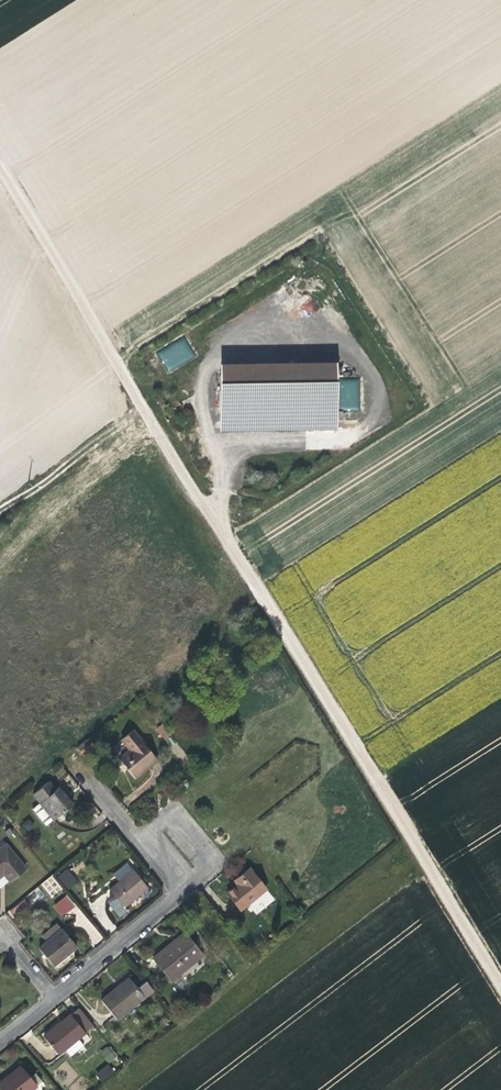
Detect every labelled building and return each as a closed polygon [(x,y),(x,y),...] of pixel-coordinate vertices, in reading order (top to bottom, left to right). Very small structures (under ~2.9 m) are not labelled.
[(304,306),(308,313),(317,308),(313,301),(304,306)] [(184,335),(158,352),(170,371),(196,354),(184,335)] [(338,363),(221,365),(223,385),(219,433),(336,431),(339,384),(338,363)] [(163,740),(172,734),(165,722),(156,728),(163,740)] [(156,760),(132,730),(121,739),(130,750),(119,758),(124,764),(135,778),(156,760)] [(48,824),(72,805),(68,799),(65,796),(68,795),(60,786),(55,790),(48,782),(33,794),(40,803),(32,809),(46,826),(48,824)] [(22,823),(27,832),(35,827),(30,818),(22,823)] [(5,844),(0,849),(0,877),(3,874),(9,881),(25,868),(5,844)] [(124,907),(147,888),(137,875),(126,863),(114,874),(119,882),(109,889),(115,898),(108,903),(119,917),(127,911),(124,907)] [(68,889),(78,881),(67,868),(57,875),(68,889)] [(265,889),(249,868),(238,877),(241,881),(237,884),(226,893),(240,910),(265,889)] [(51,876),(41,884),(51,897),(61,888),(51,876)] [(65,894),(52,904),(60,916),(74,905),(65,894)] [(14,918),(30,907),(25,900),(9,910),(14,918)] [(46,942),(61,930),(56,924),(41,936),(44,939),(46,942)] [(52,966),(76,946),(62,929),(61,930),(46,942),(38,949),(52,966)] [(184,970),(202,955),(184,933),(174,940),(152,958),(167,976),(180,966),(184,970)] [(171,981),(184,970),(180,966),(167,976),(171,981)] [(116,1020),(144,997),(128,977),(116,988),(100,1000),(116,1020)] [(76,1037),(92,1025),(78,1008),(61,1022),(43,1037),(57,1054),(63,1049),(70,1056),(83,1046),(76,1037)] [(100,1052),(108,1064),(118,1056),(109,1045),(100,1052)] [(102,1082),(115,1071),(107,1063),(95,1074),(102,1082)] [(8,1081),(22,1070),(20,1067),(12,1073),(6,1078),(8,1081)] [(42,1081),(35,1073),(29,1077),(22,1070),(8,1081),(6,1078),(0,1083),(0,1089),(1,1089),(31,1089),(42,1081)]
